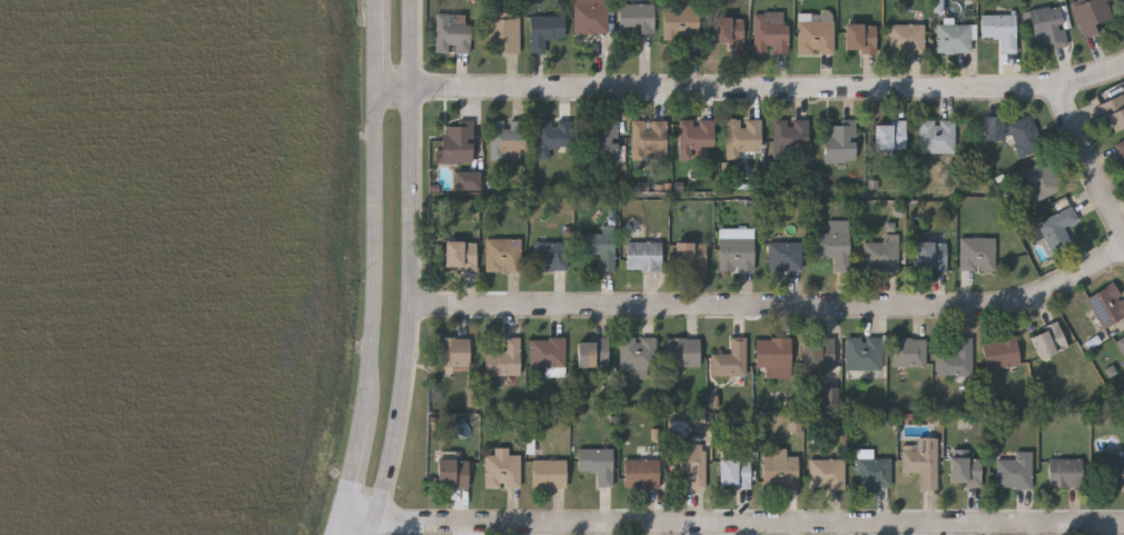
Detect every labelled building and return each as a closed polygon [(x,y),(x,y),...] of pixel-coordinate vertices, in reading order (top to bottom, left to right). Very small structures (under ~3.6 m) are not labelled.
[(574,30),(574,0),(609,0),(609,30),(574,30)] [(1072,3),(1079,0),(1107,0),(1116,23),(1085,36),(1072,3)] [(619,1),(654,1),(654,30),(619,30),(619,1)] [(1038,48),(1031,9),(1059,3),(1067,42),(1038,48)] [(699,38),(663,38),(663,6),(699,6),(699,38)] [(520,51),(502,51),(502,41),(486,41),(486,10),(520,10),(520,51)] [(755,10),(789,10),(789,51),(755,51),(755,10)] [(798,52),(798,18),(820,18),(820,10),(834,10),(834,52),(798,52)] [(435,51),(435,11),(471,12),(470,51),(435,51)] [(530,51),(530,13),(565,13),(565,37),(545,37),(545,51),(530,51)] [(1016,13),(1016,51),(1002,51),(1002,36),(982,36),(982,13),(1016,13)] [(743,42),(712,42),(712,14),(743,14),(743,42)] [(876,22),(876,49),(845,49),(845,22),(876,22)] [(924,23),(924,51),(889,51),(889,23),(924,23)] [(937,23),(972,23),(972,51),(937,51),(937,23)] [(1101,102),(1123,91),(1123,125),(1113,130),(1101,102)] [(1021,156),(1007,122),(1031,113),(1044,147),(1021,156)] [(986,138),(986,115),(1003,115),(1003,138),(986,138)] [(618,118),(618,159),(588,159),(588,118),(618,118)] [(713,118),(713,146),(691,146),(691,157),(679,157),(679,118),(713,118)] [(740,149),(740,158),(727,158),(727,118),(761,118),(761,149),(740,149)] [(809,118),(809,149),(773,149),(773,118),(809,118)] [(955,118),(955,151),(920,151),(920,118),(955,118)] [(525,119),(525,158),(492,158),(492,119),(525,119)] [(539,119),(572,119),(572,147),(551,147),(551,159),(539,159),(539,119)] [(667,119),(667,148),(633,148),(633,119),(667,119)] [(906,148),(875,148),(875,120),(906,120),(906,148)] [(826,159),(826,121),(856,121),(856,159),(826,159)] [(436,161),(436,138),(446,138),(446,122),(473,122),(473,161),(436,161)] [(1063,187),(1036,199),(1023,169),(1048,157),(1063,187)] [(485,190),(485,172),(456,172),(456,191),(485,190)] [(1065,226),(1073,244),(1053,254),(1037,221),(1072,205),(1078,220),(1065,226)] [(581,252),(581,231),(603,231),(603,229),(614,229),(614,268),(600,268),(600,252),(581,252)] [(816,255),(815,229),(849,229),(850,268),(837,269),(836,255),(816,255)] [(864,239),(885,239),(885,232),(898,232),(898,269),(864,269),(864,239)] [(959,235),(996,235),(996,269),(959,269),(959,235)] [(755,236),(755,269),(719,269),(719,236),(755,236)] [(486,269),(486,237),(521,237),(521,269),(486,269)] [(476,269),(445,269),(445,239),(476,239),(476,269)] [(661,239),(661,268),(627,268),(627,239),(661,239)] [(947,239),(947,268),(915,268),(915,239),(947,239)] [(707,240),(707,268),(674,268),(674,240),(707,240)] [(768,268),(768,240),(801,240),(801,268),(768,268)] [(566,241),(566,269),(533,269),(533,241),(566,241)] [(1113,280),(1123,298),(1123,315),(1104,327),(1086,297),(1113,280)] [(1067,346),(1039,357),(1029,331),(1058,321),(1067,346)] [(520,374),(485,374),(485,350),(505,350),(505,335),(521,335),(520,374)] [(983,338),(1017,335),(1021,364),(986,367),(983,338)] [(437,365),(437,336),(469,336),(469,365),(437,365)] [(531,365),(531,336),(565,336),(565,365),(531,365)] [(621,336),(657,336),(657,368),(621,368),(621,336)] [(700,365),(667,365),(667,336),(700,336),(700,365)] [(712,375),(712,351),(731,351),(731,336),(746,336),(746,375),(712,375)] [(756,366),(756,336),(791,336),(791,375),(766,375),(766,366),(756,366)] [(881,336),(881,368),(847,368),(847,336),(881,336)] [(926,366),(896,365),(896,336),(926,336),(926,366)] [(972,336),(972,377),(938,377),(938,351),(957,351),(957,336),(972,336)] [(609,337),(609,365),(576,365),(576,337),(609,337)] [(835,370),(802,370),(802,337),(835,337),(835,370)] [(823,404),(839,404),(839,388),(823,387),(823,404)] [(801,432),(802,418),(788,417),(787,432),(801,432)] [(938,487),(921,487),(921,470),(901,470),(901,448),(918,448),(918,436),(937,436),(938,487)] [(671,470),(671,444),(706,444),(706,486),(689,486),(689,470),(671,470)] [(520,453),(520,486),(486,486),(486,453),(495,453),(495,447),(509,447),(509,453),(520,453)] [(612,447),(612,485),(596,485),(596,469),(578,469),(578,447),(612,447)] [(798,455),(798,487),(763,487),(763,455),(773,455),(773,448),(786,448),(786,455),(798,455)] [(1033,449),(1033,486),(996,486),(996,457),(1015,457),(1015,449),(1033,449)] [(1108,455),(1123,455),(1123,487),(1108,487),(1108,455)] [(950,484),(950,456),(982,456),(982,484),(950,484)] [(469,457),(469,485),(437,485),(437,457),(469,457)] [(659,485),(624,485),(624,457),(659,457),(659,485)] [(750,457),(750,485),(719,485),(719,457),(750,457)] [(810,487),(810,457),(844,457),(844,487),(810,487)] [(891,457),(891,485),(857,485),(857,457),(891,457)] [(1082,457),(1082,485),(1048,485),(1048,457),(1082,457)] [(565,486),(532,486),(532,458),(565,458),(565,486)]
